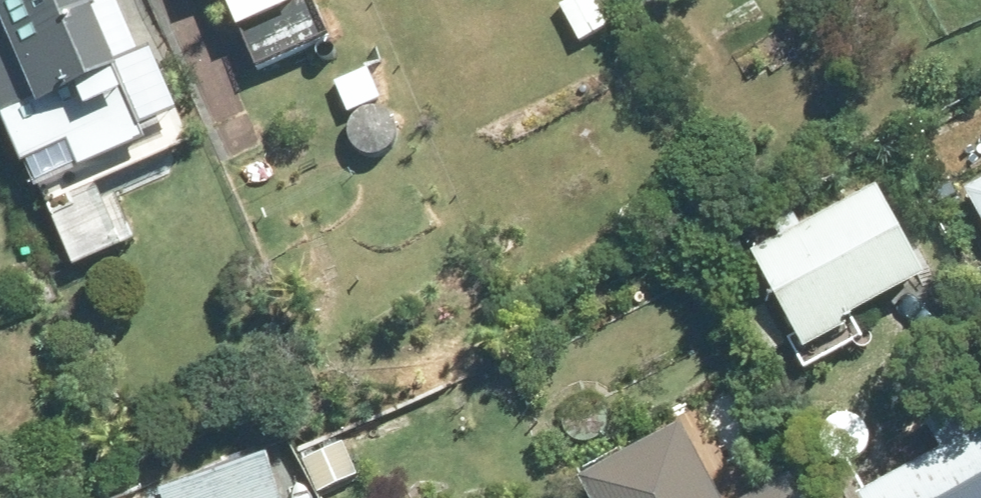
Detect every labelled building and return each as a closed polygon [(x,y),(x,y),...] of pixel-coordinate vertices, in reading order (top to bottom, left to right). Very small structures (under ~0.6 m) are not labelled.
[(34,195),(164,137),(132,65),(140,61),(112,0),(0,0),(0,118),(34,195)] [(226,14),(258,0),(220,0),(226,14)] [(573,34),(601,16),(592,0),(555,0),(573,34)] [(360,59),(327,75),(340,105),(374,89),(360,59)] [(959,183),(980,228),(980,171),(959,183)] [(758,212),(768,228),(741,243),(787,325),(779,331),(794,357),(850,326),(838,304),(916,259),(866,174),(789,217),(779,199),(758,212)] [(969,263),(980,285),(980,256),(969,263)] [(847,487),(854,497),(980,497),(980,411),(847,487)] [(584,497),(799,497),(782,467),(735,492),(694,421),(678,429),(671,419),(571,475),(584,497)] [(270,439),(164,479),(166,485),(130,497),(291,497),(270,439)]
